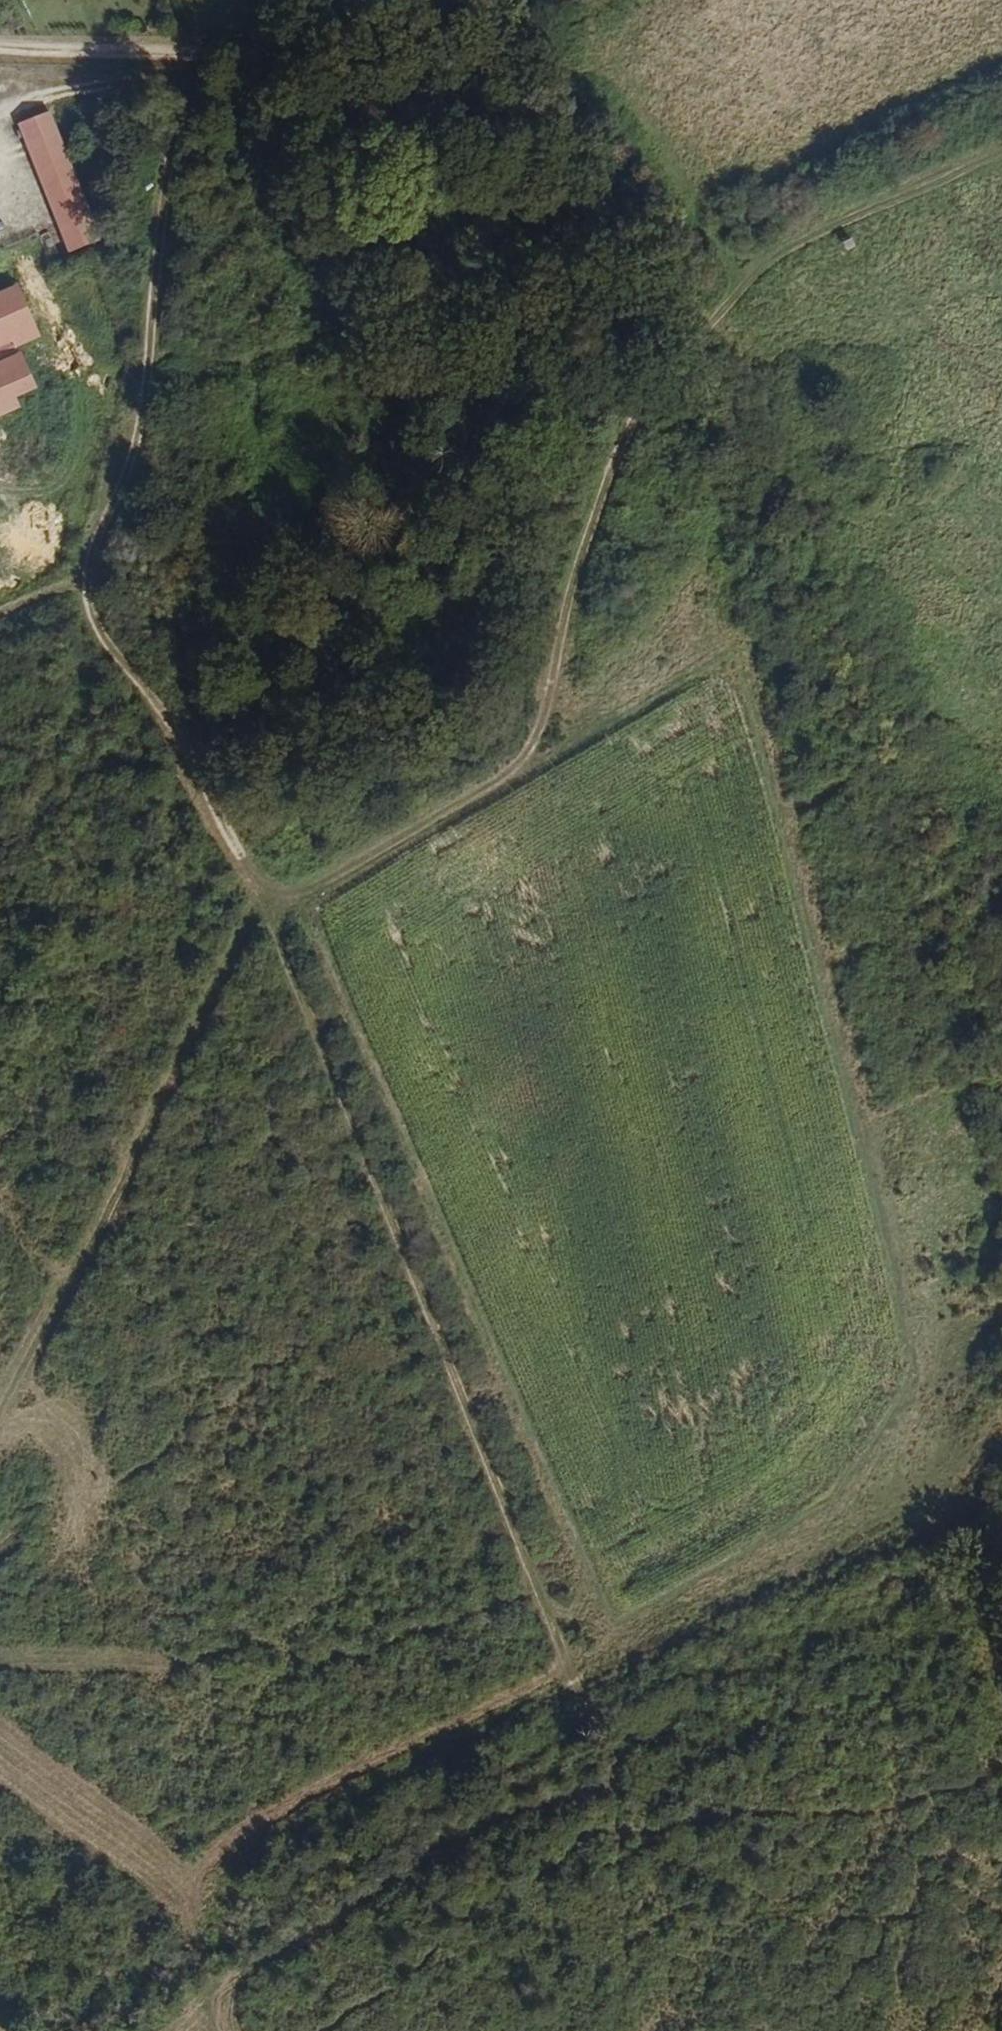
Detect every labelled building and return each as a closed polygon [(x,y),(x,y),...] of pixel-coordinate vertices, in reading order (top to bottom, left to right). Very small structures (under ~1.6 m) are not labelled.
[(35,115),(6,127),(65,249),(94,235),(35,115)] [(0,288),(0,339),(23,328),(7,296),(2,287),(0,288)] [(16,382),(0,349),(0,389),(16,382)]
